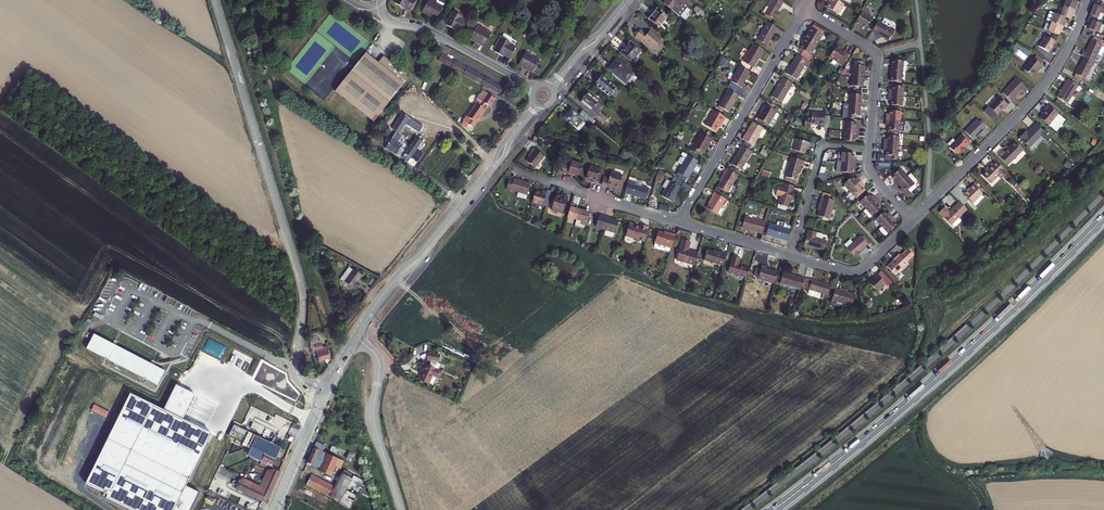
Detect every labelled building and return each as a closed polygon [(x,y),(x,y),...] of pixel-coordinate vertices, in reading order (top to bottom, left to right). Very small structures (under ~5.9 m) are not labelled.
[(394,2),(399,5),(400,4),(409,10),(415,0),(395,0),(394,2)] [(430,0),(429,0),(422,12),(436,19),(442,7),(430,0)] [(684,2),(681,0),(666,0),(664,2),(676,12),(684,2)] [(780,0),(772,0),(764,14),(774,20),(778,15),(776,14),(783,2),(780,0)] [(835,0),(828,0),(830,2),(826,7),(837,14),(843,5),(835,0)] [(1064,6),(1076,10),(1077,7),(1075,6),(1077,1),(1075,0),(1066,0),(1064,6)] [(688,6),(684,2),(676,12),(680,15),(688,6)] [(1090,17),(1096,19),(1099,12),(1101,7),(1095,5),(1090,17)] [(696,6),(694,9),(702,16),(704,13),(696,6)] [(1064,6),(1060,15),(1065,17),(1070,19),(1072,14),(1074,14),(1076,10),(1064,6)] [(666,16),(657,9),(649,18),(658,26),(666,16)] [(1047,20),(1051,21),(1064,26),(1065,22),(1063,21),(1065,17),(1060,15),(1051,11),(1047,20)] [(461,17),(452,12),(445,24),(450,27),(451,26),(460,31),(466,21),(460,17),(461,17)] [(867,15),(861,12),(854,24),(859,27),(860,25),(866,28),(871,18),(867,15)] [(885,17),(882,21),(890,26),(893,22),(885,17)] [(1096,19),(1090,17),(1088,22),(1090,23),(1088,28),(1102,34),(1103,29),(1103,23),(1096,19)] [(882,21),(879,19),(872,30),(880,35),(881,34),(889,38),(895,29),(890,26),(882,21)] [(1062,30),(1064,26),(1051,21),(1048,31),(1058,35),(1060,30),(1062,30)] [(777,28),(767,23),(757,40),(767,46),(777,28)] [(477,26),(470,39),(483,46),(490,33),(477,26)] [(823,32),(812,26),(807,34),(806,33),(802,38),(815,46),(823,32)] [(643,39),(654,47),(660,40),(649,31),(646,35),(640,29),(635,36),(642,41),(643,39)] [(1055,41),(1046,36),(1039,47),(1048,52),(1055,41)] [(510,43),(500,38),(493,51),(499,54),(500,52),(509,57),(514,47),(509,44),(510,43)] [(810,55),(815,46),(802,38),(800,42),(802,43),(799,48),(803,51),(810,55)] [(1093,62),(1101,46),(1091,41),(1085,52),(1083,51),(1081,56),(1084,57),(1093,62)] [(640,51),(630,43),(622,52),(632,61),(640,51)] [(763,50),(753,44),(743,61),(753,67),(763,50)] [(842,47),(837,44),(830,57),(843,64),(849,53),(841,49),(842,47)] [(803,51),(799,57),(808,62),(812,56),(810,55),(803,51)] [(378,62),(366,52),(336,90),(374,120),(404,82),(401,80),(403,77),(407,73),(384,55),(378,62)] [(539,60),(526,52),(518,65),(532,73),(539,60)] [(799,57),(796,55),(787,70),(786,70),(785,73),(796,79),(804,66),(807,68),(810,63),(808,62),(799,57)] [(1036,55),(1033,59),(1040,64),(1043,61),(1036,55)] [(729,61),(723,57),(719,64),(725,68),(729,61)] [(1075,74),(1084,79),(1091,66),(1092,67),(1095,63),(1093,62),(1084,57),(1075,74)] [(1033,59),(1032,58),(1023,69),(1031,76),(1037,68),(1039,69),(1042,66),(1040,64),(1033,59)] [(892,59),(891,70),(901,71),(902,61),(892,59)] [(632,73),(616,60),(608,69),(625,82),(632,73)] [(864,66),(862,66),(854,65),(853,65),(852,75),(863,77),(864,66)] [(748,72),(738,66),(730,81),(731,82),(740,87),(741,87),(743,83),(742,83),(748,72)] [(900,82),(901,71),(891,70),(890,81),(900,82)] [(863,77),(852,75),(851,85),(862,87),(863,77)] [(616,88),(601,76),(594,85),(609,97),(616,88)] [(792,84),(782,78),(771,97),(781,103),(785,96),(789,89),(792,84)] [(1002,93),(1011,102),(1016,97),(1015,96),(1025,86),(1016,78),(1008,86),(1009,86),(1002,93)] [(1066,103),(1067,102),(1071,96),(1077,86),(1068,80),(1056,97),(1066,103)] [(727,88),(728,89),(736,94),(740,87),(731,82),(727,88)] [(890,90),(889,95),(902,96),(903,87),(892,86),(892,90),(890,90)] [(736,94),(728,89),(718,106),(728,112),(738,95),(736,94)] [(468,117),(466,120),(464,123),(467,126),(469,124),(470,125),(470,123),(473,125),(484,110),(482,108),(485,103),(489,106),(494,99),(485,92),(483,96),(477,104),(468,117)] [(592,110),(598,103),(585,93),(580,101),(592,110)] [(861,95),(850,94),(849,104),(860,105),(861,95)] [(901,106),(902,96),(889,95),(889,100),(891,101),(891,105),(901,106)] [(1071,96),(1067,102),(1070,105),(1075,98),(1071,96)] [(1008,106),(998,97),(993,102),(994,103),(989,107),(997,114),(1004,108),(1005,109),(1008,106)] [(598,103),(592,110),(596,113),(602,106),(598,103)] [(859,116),(860,105),(849,104),(847,118),(855,119),(856,115),(859,116)] [(776,112),(764,105),(762,109),(763,110),(758,118),(772,127),(777,119),(773,117),(776,112)] [(1058,113),(1047,105),(1044,110),(1045,111),(1039,118),(1048,125),(1053,129),(1062,117),(1058,113)] [(991,120),(997,114),(989,107),(989,106),(983,112),(991,120)] [(563,117),(577,129),(584,121),(570,109),(563,117)] [(886,113),(886,120),(900,121),(901,111),(890,109),(889,113),(886,113)] [(725,117),(713,110),(704,125),(715,131),(720,123),(721,124),(725,117)] [(582,111),(578,115),(590,124),(593,120),(582,111)] [(824,113),(810,112),(810,118),(804,118),(804,127),(810,128),(810,123),(819,123),(819,126),(823,126),(824,119),(824,115),(824,113)] [(977,119),(964,131),(973,140),(986,128),(977,119)] [(899,130),(900,121),(886,120),(885,125),(888,125),(887,132),(899,134),(899,130)] [(763,128),(752,122),(742,139),(753,146),(763,128)] [(845,122),(844,131),(858,133),(858,127),(856,127),(856,123),(845,122)] [(1018,138),(1028,147),(1040,135),(1046,141),(1049,138),(1035,124),(1024,135),(1023,133),(1018,138)] [(394,152),(398,147),(400,142),(397,140),(401,133),(395,129),(388,139),(384,145),(394,152)] [(858,133),(844,131),(843,140),(855,141),(855,138),(857,138),(858,133)] [(712,139),(700,132),(689,150),(698,155),(700,151),(704,153),(712,139)] [(403,150),(400,155),(414,165),(423,153),(415,148),(422,135),(418,134),(416,136),(414,135),(403,150)] [(955,140),(949,147),(956,154),(959,151),(961,153),(966,149),(965,148),(966,146),(965,145),(968,142),(961,135),(955,140)] [(384,145),(388,139),(382,136),(378,142),(376,140),(370,149),(377,153),(383,144),(384,145)] [(885,139),(884,145),(898,146),(899,136),(888,136),(888,139),(885,139)] [(949,147),(955,140),(953,138),(947,144),(949,147)] [(810,143),(796,139),(793,150),(805,153),(807,146),(809,146),(810,143)] [(999,155),(1008,164),(1022,150),(1014,142),(1005,151),(1004,150),(999,155)] [(898,146),(884,145),(884,151),(887,151),(887,155),(891,155),(891,159),(897,160),(898,146)] [(751,151),(741,146),(730,164),(740,170),(751,151)] [(400,155),(403,150),(398,147),(394,152),(400,155)] [(534,168),(544,156),(534,148),(529,154),(531,155),(526,161),(534,168)] [(765,150),(762,148),(759,154),(766,158),(770,150),(766,148),(765,150)] [(841,153),(840,162),(854,164),(855,158),(852,157),(853,154),(841,153)] [(698,161),(687,155),(677,172),(687,178),(698,161)] [(802,166),(804,161),(791,157),(785,177),(796,181),(801,165),(802,166)] [(1007,173),(995,160),(988,167),(989,168),(982,175),(990,183),(998,175),(1000,173),(1003,176),(1007,173)] [(1069,169),(1072,163),(1067,160),(1064,165),(1069,169)] [(558,172),(571,175),(572,173),(579,175),(582,164),(571,161),(570,167),(561,164),(558,172)] [(890,162),(879,161),(878,166),(877,167),(878,170),(889,167),(890,162)] [(854,164),(840,162),(840,172),(851,173),(852,169),(854,169),(854,164)] [(592,179),(592,181),(596,182),(600,168),(590,165),(586,177),(592,179)] [(823,182),(827,179),(825,176),(824,173),(826,168),(821,167),(818,176),(823,182)] [(737,175),(726,168),(719,180),(720,181),(717,187),(727,192),(737,175)] [(907,176),(900,168),(891,176),(899,184),(907,176)] [(770,173),(762,170),(761,176),(769,178),(770,173)] [(611,177),(608,184),(613,186),(614,184),(620,185),(623,174),(612,171),(611,177)] [(655,181),(660,183),(664,172),(658,171),(655,181)] [(910,173),(907,176),(914,183),(916,181),(916,180),(910,173)] [(914,183),(907,176),(899,184),(902,187),(900,189),(907,197),(911,193),(911,192),(908,189),(914,184),(914,183)] [(671,182),(680,187),(683,182),(674,177),(671,182)] [(850,192),(860,183),(856,179),(854,180),(852,177),(843,185),(850,192)] [(527,195),(530,184),(513,179),(513,181),(509,180),(506,189),(518,192),(527,195)] [(635,182),(628,180),(625,192),(646,198),(648,189),(641,187),(642,182),(636,181),(635,182)] [(682,188),(680,187),(671,182),(670,181),(661,196),(672,202),(678,191),(679,193),(682,188)] [(683,182),(680,187),(682,188),(688,191),(691,187),(683,182)] [(788,207),(789,201),(790,197),(793,198),(795,193),(792,192),(794,186),(784,183),(783,187),(778,186),(776,195),(781,197),(778,204),(788,207)] [(860,183),(850,192),(856,199),(864,191),(862,189),(864,187),(860,183)] [(916,186),(914,184),(908,189),(911,192),(916,186)] [(981,194),(982,193),(973,185),(965,193),(973,202),(977,198),(981,194)] [(542,193),(535,191),(532,202),(542,206),(546,192),(543,191),(542,193)] [(725,199),(713,192),(711,196),(713,197),(706,208),(716,214),(725,199)] [(562,213),(567,196),(563,195),(563,196),(556,194),(551,210),(562,213)] [(872,196),(870,197),(867,195),(859,202),(866,210),(876,200),(872,196)] [(829,220),(834,202),(829,200),(821,198),(820,202),(821,203),(818,217),(829,220)] [(880,208),(878,206),(880,204),(876,200),(866,210),(872,216),(880,208)] [(939,211),(951,224),(952,223),(954,225),(955,225),(961,219),(959,217),(967,209),(960,202),(950,211),(945,206),(939,211)] [(571,204),(567,217),(577,220),(580,209),(576,208),(577,205),(571,204)] [(669,207),(660,204),(658,210),(667,213),(669,207)] [(591,212),(580,209),(577,220),(583,222),(583,225),(587,226),(591,212)] [(876,219),(882,226),(892,217),(888,212),(886,214),(884,212),(876,219)] [(597,226),(605,228),(608,218),(600,215),(597,226)] [(762,234),(765,223),(745,217),(742,228),(762,234)] [(892,217),(882,226),(879,229),(885,235),(896,225),(894,223),(896,221),(892,217)] [(614,236),(618,221),(608,218),(605,228),(604,233),(614,236)] [(644,242),(648,227),(640,225),(639,228),(635,226),(635,224),(630,223),(625,236),(644,242)] [(790,229),(785,228),(777,225),(770,223),(767,232),(766,235),(787,241),(791,229),(790,229)] [(667,234),(658,231),(655,243),(654,246),(654,247),(664,250),(665,246),(671,247),(675,234),(667,232),(667,234)] [(816,238),(817,233),(808,231),(804,247),(811,248),(811,247),(824,250),(826,241),(822,239),(816,238)] [(861,237),(860,236),(853,242),(848,248),(847,248),(856,257),(859,254),(859,252),(868,244),(866,242),(861,237)] [(845,245),(848,248),(853,242),(850,239),(845,245)] [(694,265),(698,253),(688,250),(690,242),(683,240),(676,260),(694,265)] [(900,256),(906,262),(913,255),(907,249),(900,256)] [(722,266),(725,256),(721,255),(722,253),(716,251),(716,253),(707,250),(704,260),(722,266)] [(907,263),(906,262),(900,256),(899,255),(886,267),(894,275),(907,263)] [(747,278),(750,270),(737,266),(739,259),(732,257),(728,272),(747,278)] [(761,269),(758,276),(758,278),(774,283),(777,272),(766,269),(767,268),(761,266),(761,269)] [(358,281),(363,275),(355,269),(355,270),(350,268),(345,274),(345,276),(345,277),(346,279),(347,281),(357,289),(361,283),(358,281)] [(880,272),(877,275),(882,280),(885,276),(880,272)] [(801,289),(804,279),(783,273),(780,283),(801,289)] [(877,275),(876,274),(868,283),(878,292),(886,283),(882,280),(877,275)] [(892,283),(885,276),(882,280),(886,283),(889,286),(892,283)] [(808,290),(811,280),(808,279),(805,279),(802,288),(808,290)] [(811,280),(808,290),(816,292),(823,294),(827,296),(830,285),(811,280)] [(832,300),(851,305),(854,295),(835,289),(832,300)] [(94,334),(86,349),(157,386),(165,371),(94,334)] [(317,336),(310,338),(311,347),(314,356),(317,355),(319,362),(330,359),(326,347),(322,348),(320,341),(319,341),(317,336)] [(428,353),(427,360),(438,362),(439,355),(428,353)] [(426,365),(423,370),(424,371),(420,379),(429,384),(432,376),(439,379),(442,372),(426,365)] [(58,382),(51,400),(57,403),(64,385),(58,382)] [(163,410),(130,394),(119,416),(95,464),(86,484),(108,495),(106,498),(130,509),(190,509),(199,492),(186,486),(200,456),(211,434),(182,420),(194,394),(175,385),(163,410)] [(234,425),(228,436),(247,445),(246,447),(250,449),(247,455),(272,467),(281,448),(275,445),(234,425)] [(316,442),(307,463),(313,466),(313,465),(321,469),(320,472),(331,476),(335,467),(340,469),(343,461),(325,453),(328,447),(316,442)] [(338,447),(337,448),(336,453),(345,458),(348,453),(338,447)] [(348,453),(345,458),(351,462),(354,456),(348,453)] [(312,475),(306,485),(330,497),(349,507),(363,481),(360,479),(362,475),(346,466),(335,487),(312,475)] [(238,481),(234,488),(266,503),(280,472),(273,469),(273,470),(267,470),(259,486),(244,478),(239,481),(238,481)]
